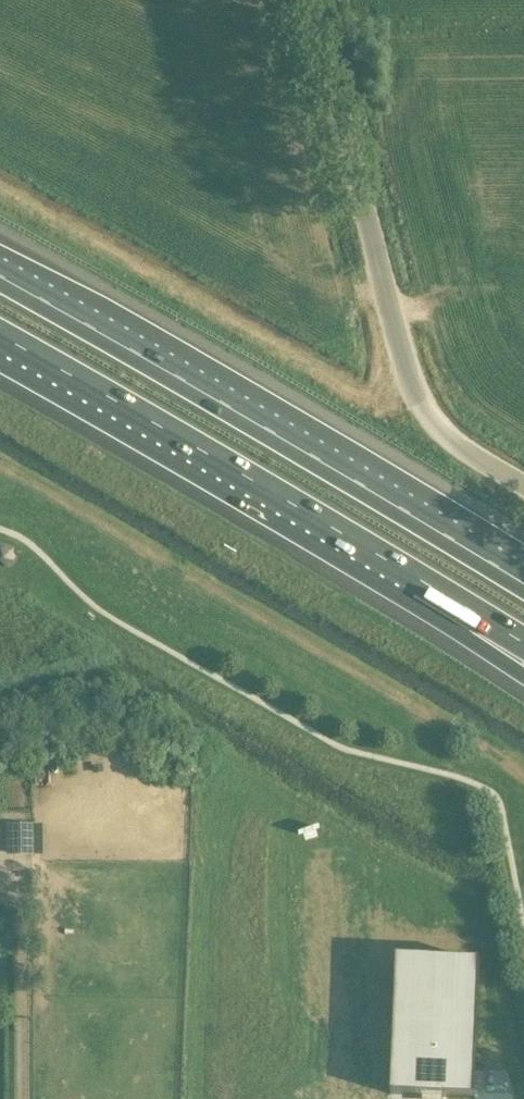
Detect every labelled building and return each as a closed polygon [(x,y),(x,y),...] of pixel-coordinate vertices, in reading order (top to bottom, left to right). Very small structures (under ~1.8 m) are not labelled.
[(8,856),(35,856),(35,825),(8,825),(8,856)] [(410,970),(410,1098),(494,1098),(494,970),(410,970)]
